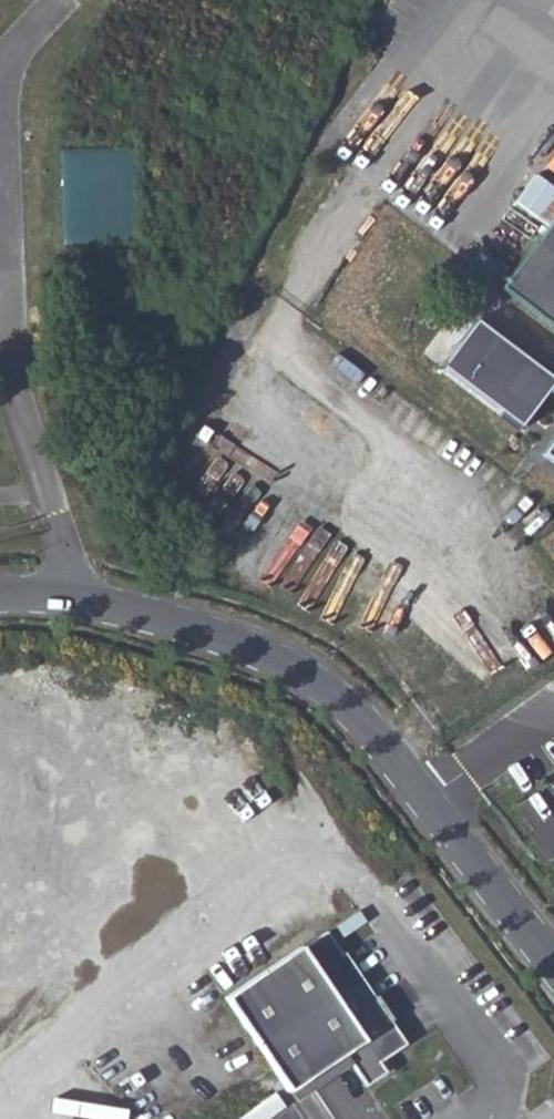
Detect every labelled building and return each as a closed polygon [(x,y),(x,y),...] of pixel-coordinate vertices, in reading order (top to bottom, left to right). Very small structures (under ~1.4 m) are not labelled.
[(497,288),(553,330),(553,213),(497,288)] [(437,370),(518,429),(544,394),(552,383),(472,324),(437,370)] [(544,394),(553,401),(553,385),(552,383),(544,394)] [(542,454),(553,463),(553,438),(542,454)] [(341,957),(326,934),(302,950),(300,949),(223,999),(285,1093),(343,1056),(363,1088),(384,1074),(378,1065),(404,1047),(388,1022),(385,1024),(371,1003),(373,1001),(343,955),(341,957)] [(373,1001),(371,1003),(385,1024),(388,1022),(390,1020),(377,999),(373,1001)]
